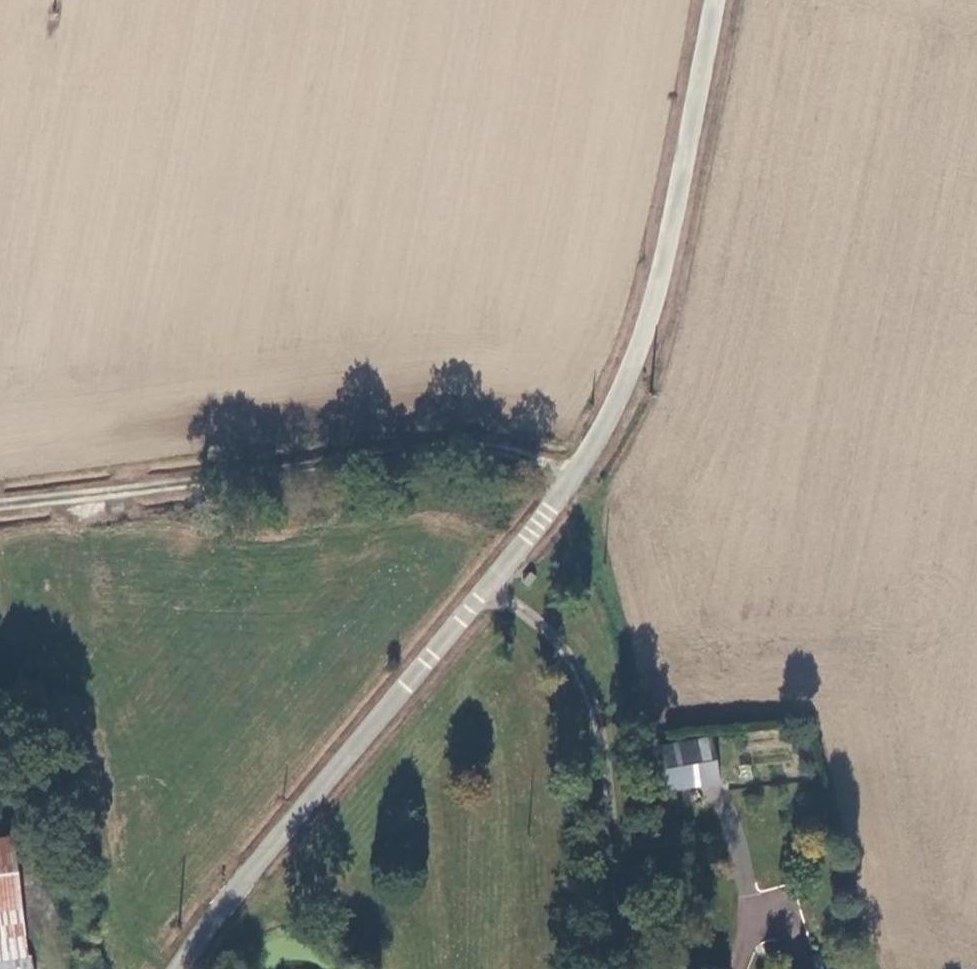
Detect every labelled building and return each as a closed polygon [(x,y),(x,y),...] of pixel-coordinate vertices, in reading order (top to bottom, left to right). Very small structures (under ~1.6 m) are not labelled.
[(716,736),(661,744),(668,789),(722,780),(716,736)] [(11,834),(0,836),(0,957),(28,953),(11,834)] [(28,953),(0,957),(0,968),(31,968),(28,953)]
